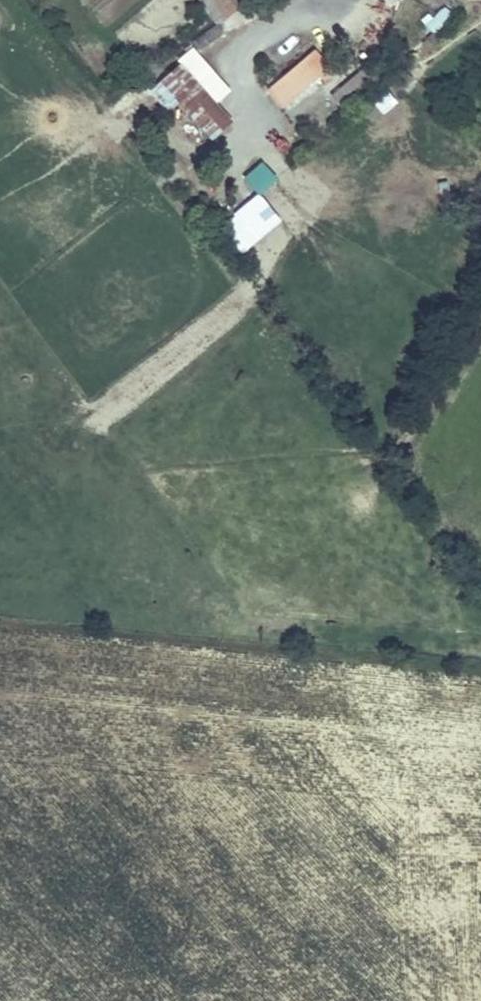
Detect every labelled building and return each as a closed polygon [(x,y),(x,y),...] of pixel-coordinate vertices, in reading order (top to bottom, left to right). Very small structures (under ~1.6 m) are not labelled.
[(223,20),(248,2),(246,0),(208,0),(223,20)] [(214,25),(188,43),(196,52),(222,34),(214,25)] [(262,86),(279,107),(330,67),(313,45),(262,86)] [(341,110),(380,77),(366,61),(327,94),(341,110)] [(208,142),(231,122),(179,63),(156,82),(208,142)] [(370,123),(397,100),(386,87),(359,110),(370,123)] [(259,158),(240,176),(256,194),(276,176),(259,158)] [(235,214),(219,229),(240,254),(256,239),(235,214)]
